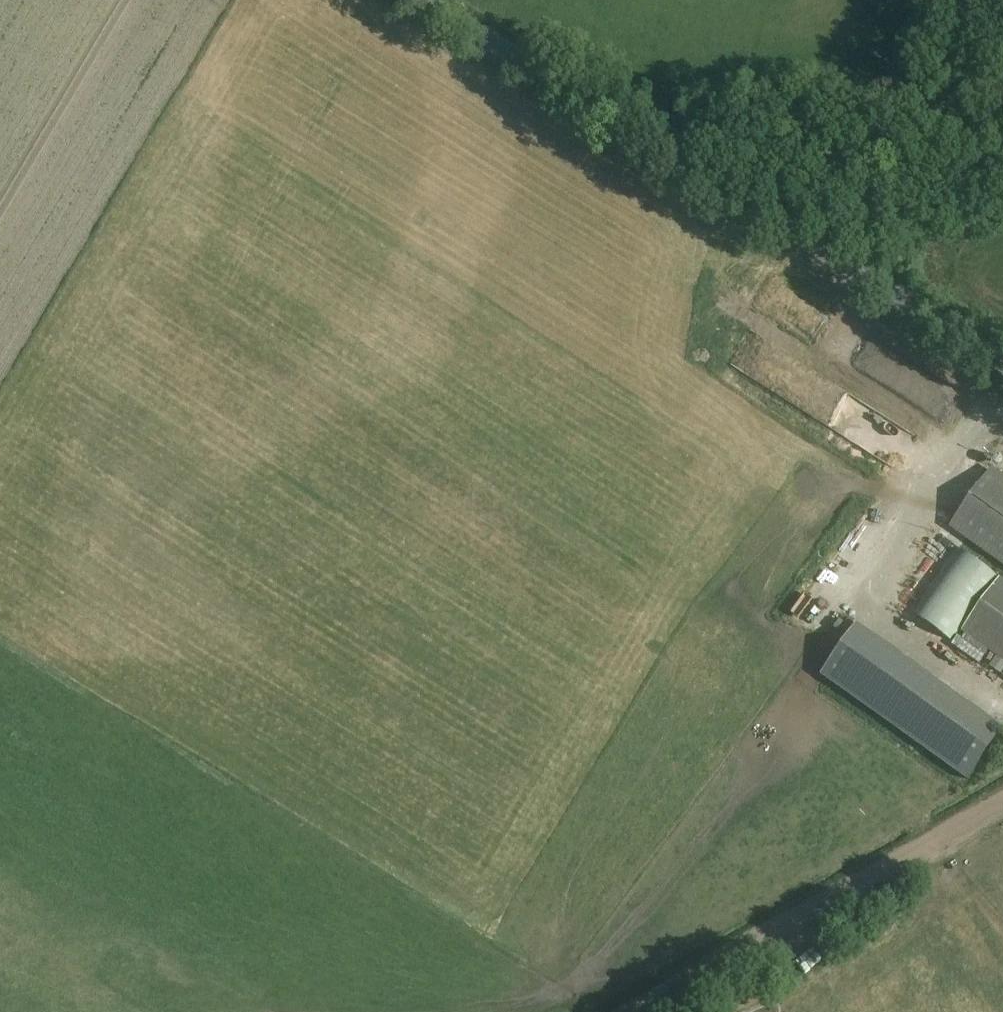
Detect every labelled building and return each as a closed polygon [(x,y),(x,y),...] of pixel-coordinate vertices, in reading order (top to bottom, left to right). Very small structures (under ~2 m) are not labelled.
[(996,468),(952,527),(1002,564),(1002,473),(996,468)] [(1001,577),(963,630),(1002,659),(1002,579),(1001,577)] [(956,645),(985,663),(990,655),(962,637),(956,645)] [(902,733),(967,781),(1002,732),(1002,727),(940,681),(902,733)]
